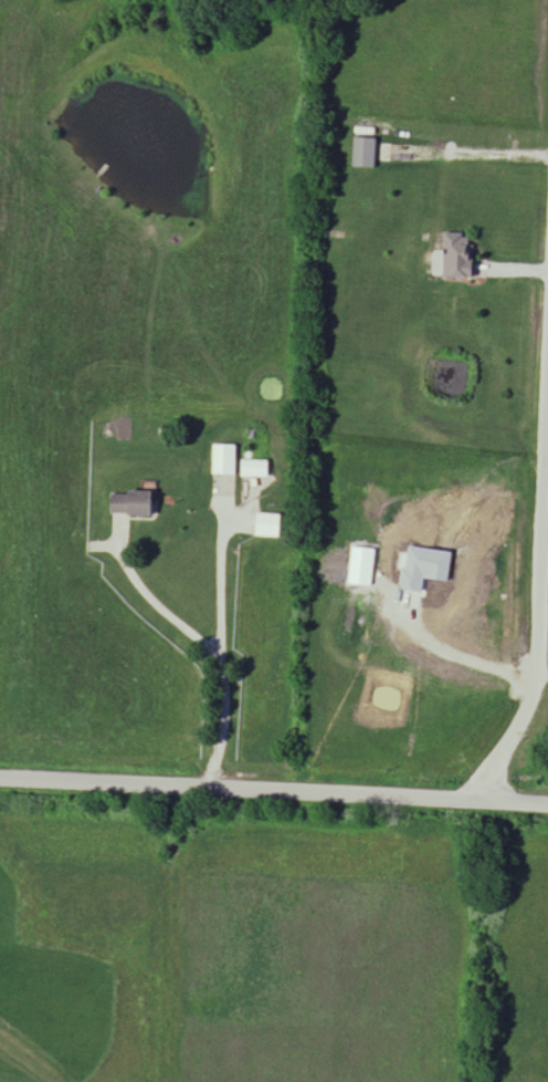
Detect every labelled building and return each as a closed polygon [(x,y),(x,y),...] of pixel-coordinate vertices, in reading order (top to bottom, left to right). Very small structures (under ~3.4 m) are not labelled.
[(444,278),(473,278),(473,233),(444,233),(444,278)] [(237,447),(213,447),(213,477),(237,477),(237,447)] [(270,479),(270,462),(241,462),(241,479),(270,479)] [(157,493),(112,493),(112,517),(157,517),(157,493)] [(257,538),(282,538),(282,516),(257,516),(257,538)]
